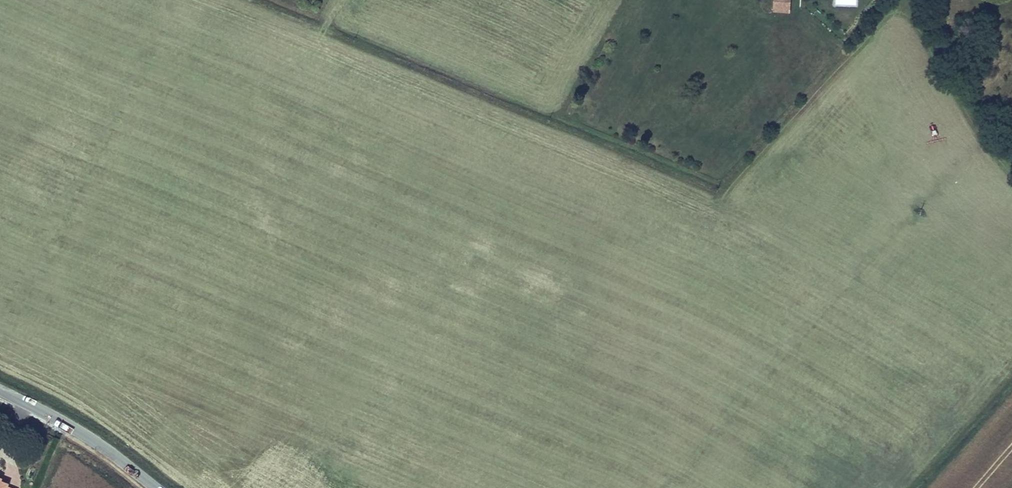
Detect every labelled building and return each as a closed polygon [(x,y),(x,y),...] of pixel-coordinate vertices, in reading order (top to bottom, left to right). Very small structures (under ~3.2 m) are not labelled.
[(790,0),(773,0),(772,12),(789,14),(790,0)]
